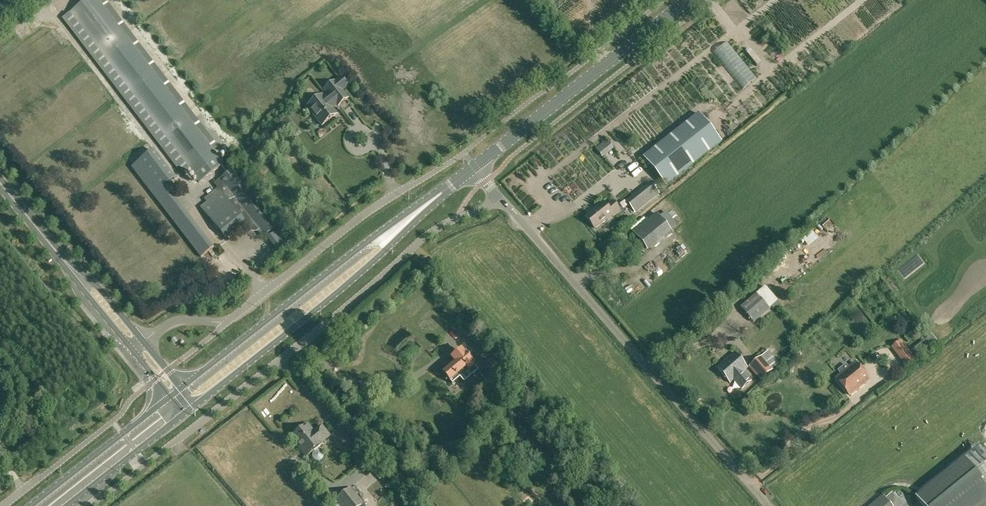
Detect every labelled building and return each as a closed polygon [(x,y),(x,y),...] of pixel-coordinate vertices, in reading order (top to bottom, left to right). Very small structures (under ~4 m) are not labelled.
[(223,164),(98,0),(87,0),(70,13),(199,182),(224,164),(223,164)] [(308,107),(322,125),(336,114),(331,107),(336,104),(338,106),(348,98),(335,82),(325,89),(329,94),(324,98),(322,96),(308,107)] [(721,142),(698,113),(643,157),(666,186),(721,142)] [(299,132),(287,117),(281,123),(292,138),(295,135),(299,132)] [(215,184),(221,191),(200,208),(226,239),(251,219),(259,229),(257,231),(262,237),(278,225),(251,191),(235,169),(215,184)] [(154,196),(179,229),(201,258),(214,248),(167,186),(154,196)] [(640,206),(646,201),(639,192),(633,197),(640,206)] [(607,220),(619,211),(612,202),(606,207),(602,202),(595,208),(596,208),(586,216),(595,228),(607,219),(607,220)] [(670,229),(657,214),(633,233),(646,248),(670,229)] [(759,290),(740,307),(753,322),(773,305),(759,290)] [(472,376),(478,371),(471,363),(467,358),(469,356),(467,353),(464,356),(460,351),(452,358),(456,363),(443,374),(445,376),(443,378),(446,381),(448,380),(452,384),(468,371),(472,376)] [(742,389),(751,381),(743,372),(747,368),(734,352),(717,367),(730,383),(733,380),(742,389)] [(907,365),(915,359),(910,353),(902,359),(907,365)] [(772,369),(777,365),(771,357),(765,361),(761,356),(749,367),(760,380),(772,369)] [(490,360),(484,366),(496,380),(502,374),(499,371),(504,367),(496,357),(491,361),(490,360)] [(841,374),(836,378),(849,395),(869,380),(855,363),(849,368),(846,364),(838,371),(841,374)] [(309,454),(326,441),(322,437),(319,439),(312,431),(308,434),(303,428),(291,438),(302,451),(305,449),(309,454)] [(916,497),(923,505),(985,505),(985,482),(965,456),(916,497)] [(385,475),(377,466),(373,470),(380,479),(385,475)] [(364,505),(351,488),(337,500),(341,505),(365,505),(364,505)] [(882,496),(871,505),(890,505),(882,496)]
